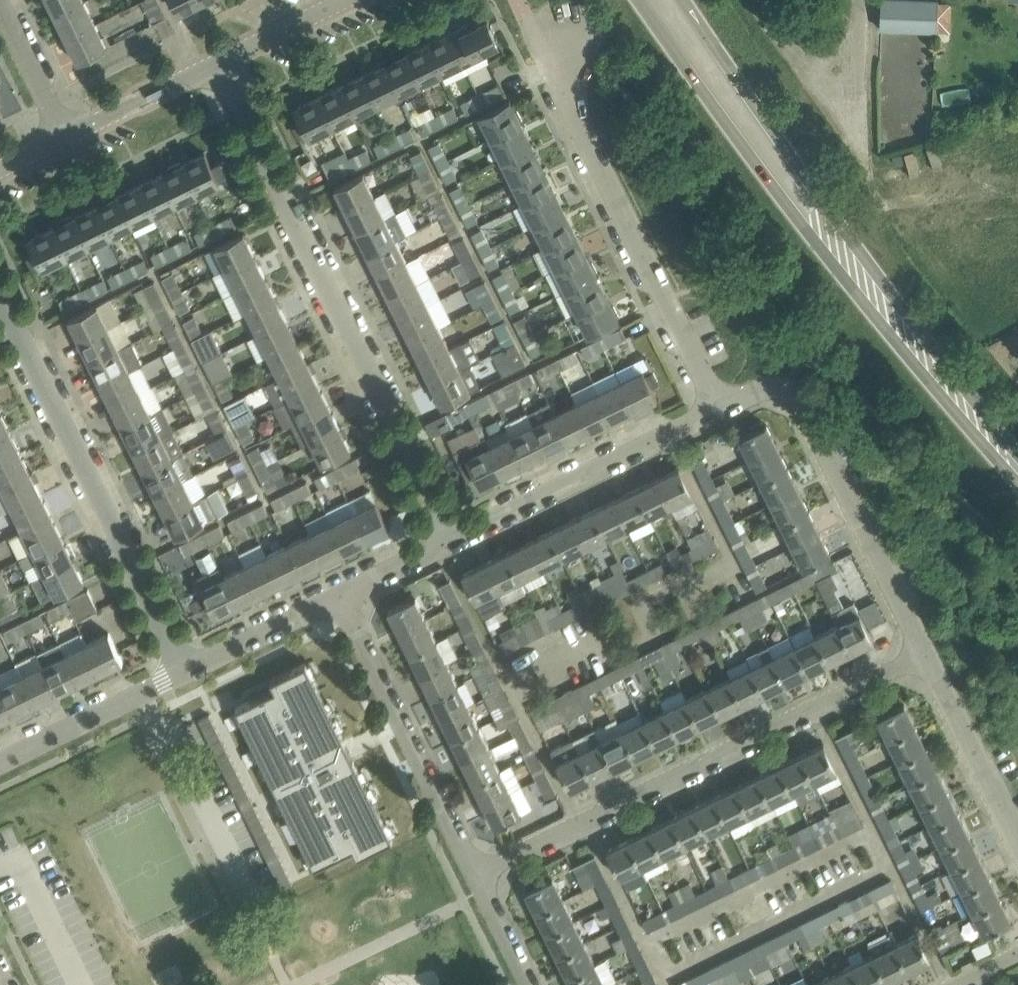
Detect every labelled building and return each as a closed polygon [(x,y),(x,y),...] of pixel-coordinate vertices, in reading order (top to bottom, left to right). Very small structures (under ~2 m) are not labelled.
[(85,0),(84,0),(48,0),(56,15),(85,0)] [(67,37),(96,23),(85,0),(56,15),(67,37)] [(167,17),(159,0),(142,0),(153,23),(167,17)] [(202,0),(173,0),(179,11),(202,0)] [(881,28),(937,31),(938,0),(882,0),(881,28)] [(953,0),(950,0),(938,0),(937,31),(951,32),(953,0)] [(473,25),(484,47),(499,40),(488,18),(473,25)] [(484,47),(473,25),(472,21),(469,22),(470,23),(449,33),(463,62),(486,51),(484,47)] [(78,60),(107,46),(96,23),(67,37),(78,60)] [(441,72),(463,62),(449,33),(427,44),(441,72)] [(420,83),(441,72),(427,44),(405,54),(420,83)] [(420,83),(405,54),(404,55),(403,52),(392,58),(393,61),(384,65),(398,94),(420,83)] [(489,59),(492,66),(503,60),(500,54),(489,59)] [(376,104),(398,94),(384,65),(362,76),(376,104)] [(472,81),(479,94),(484,105),(506,94),(494,71),(472,81)] [(354,115),(376,104),(362,76),(340,86),(354,115)] [(333,126),(354,115),(340,86),(319,97),(333,126)] [(467,113),(484,105),(479,94),(462,103),(467,113)] [(303,140),(333,126),(319,97),(298,107),(295,108),(302,122),(296,125),(294,121),(293,122),(307,150),(308,149),(303,140)] [(492,138),(521,124),(520,122),(523,121),(518,110),(515,111),(511,103),(510,100),(481,115),(492,138)] [(435,116),(440,127),(459,118),(453,107),(435,116)] [(423,135),(440,127),(435,116),(418,124),(423,135)] [(503,160),(532,145),(521,124),(492,138),(503,160)] [(398,148),(415,139),(410,128),(392,136),(398,148)] [(379,157),(398,148),(392,136),(374,146),(379,157)] [(438,165),(449,160),(439,141),(429,147),(438,165)] [(907,194),(927,192),(938,191),(937,183),(978,179),(975,143),(933,147),(934,156),(903,159),(907,194)] [(514,181),(543,167),(532,145),(503,160),(514,181)] [(354,169),(372,160),(366,149),(349,158),(354,169)] [(419,174),(430,169),(421,150),(410,156),(419,174)] [(231,187),(232,187),(218,159),(217,159),(219,163),(213,166),(206,152),(203,153),(203,154),(183,164),(197,193),(226,178),(231,187)] [(354,169),(349,158),(345,152),(324,163),(323,161),(322,161),(332,180),(354,169)] [(438,165),(446,181),(457,176),(449,160),(438,165)] [(197,193),(183,164),(182,164),(180,162),(169,167),(170,170),(161,174),(175,203),(197,193)] [(524,203),(553,189),(543,167),(514,181),(524,203)] [(419,174),(428,192),(439,187),(430,169),(419,174)] [(346,210),(375,195),(364,173),(335,187),(346,210)] [(153,214),(175,203),(161,174),(139,185),(153,214)] [(132,224),(153,214),(139,185),(118,196),(132,224)] [(459,208),(470,203),(461,185),(450,190),(459,208)] [(535,224),(564,210),(553,189),(524,203),(535,224)] [(132,224),(118,196),(117,196),(115,194),(104,199),(105,202),(96,206),(110,235),(132,224)] [(441,218),(452,213),(443,194),(432,199),(441,218)] [(357,231),(386,217),(375,195),(346,210),(357,231)] [(459,208),(468,226),(479,221),(470,203),(459,208)] [(88,246),(110,235),(96,206),(74,217),(88,246)] [(399,211),(406,230),(417,226),(410,207),(399,211)] [(546,246),(575,232),(564,210),(535,224),(546,246)] [(367,253),(396,239),(408,233),(397,212),(386,217),(357,231),(367,253)] [(441,218),(451,238),(462,233),(452,213),(441,218)] [(74,217),(73,218),(72,215),(60,220),(62,223),(53,228),(67,256),(88,246),(74,217)] [(218,236),(237,227),(231,215),(231,216),(212,225),(218,236)] [(200,245),(218,236),(212,225),(195,234),(200,245)] [(37,270),(67,256),(53,228),(32,238),(32,237),(29,239),(36,253),(30,256),(28,252),(27,253),(41,281),(42,280),(37,270)] [(480,252),(491,246),(482,229),(471,234),(480,252)] [(226,269),(255,254),(244,232),(215,246),(226,269)] [(557,268),(585,254),(575,232),(546,246),(557,268)] [(170,246),(175,257),(193,248),(187,237),(170,246)] [(461,262),(473,256),(464,237),(452,242),(461,262)] [(378,275),(407,260),(396,239),(367,253),(378,275)] [(157,266),(175,257),(170,246),(152,255),(157,266)] [(480,252),(489,269),(500,263),(491,246),(480,252)] [(237,290),(266,276),(255,254),(226,269),(237,290)] [(567,289),(596,275),(595,274),(598,273),(593,262),(590,263),(585,254),(557,268),(567,289)] [(461,262),(469,278),(481,272),(473,256),(461,262)] [(126,268),(132,279),(149,270),(143,260),(126,268)] [(389,296),(418,282),(407,260),(378,275),(389,296)] [(114,287),(132,279),(126,268),(108,277),(114,287)] [(171,296),(182,290),(173,272),(162,278),(171,296)] [(501,294),(512,289),(503,272),(493,277),(501,294)] [(578,311),(607,297),(596,275),(567,289),(578,311)] [(235,318),(247,312),(277,298),(266,276),(237,290),(225,296),(235,318)] [(83,289),(88,300),(106,291),(101,280),(83,289)] [(153,304),(164,299),(155,281),(145,287),(153,304)] [(484,305),(495,300),(485,281),(466,290),(474,307),(483,302),(484,305)] [(399,318),(428,304),(418,282),(389,296),(399,318)] [(464,288),(446,294),(449,305),(468,298),(464,288)] [(66,310),(88,300),(83,289),(61,300),(61,299),(60,300),(65,311),(66,310)] [(501,294),(510,313),(520,307),(512,289),(501,294)] [(171,296),(180,313),(191,308),(182,290),(171,296)] [(589,333),(618,319),(617,318),(620,316),(614,305),(611,306),(607,297),(578,311),(589,333)] [(258,334),(287,319),(277,298),(247,312),(258,334)] [(164,299),(153,304),(162,322),(173,316),(164,299)] [(495,300),(484,305),(492,321),(503,317),(495,300)] [(80,341),(108,326),(97,304),(69,318),(80,341)] [(410,339),(439,325),(428,304),(399,318),(410,339)] [(523,338),(534,333),(525,315),(514,320),(523,338)] [(192,338),(203,332),(195,316),(184,321),(192,338)] [(269,355),(298,341),(287,319),(258,334),(269,355)] [(174,348),(185,342),(176,325),(165,330),(174,348)] [(421,361),(450,347),(439,325),(410,339),(421,361)] [(494,352),(515,341),(507,325),(496,330),(503,343),(492,349),(494,352)] [(91,362),(119,348),(108,326),(80,341),(91,362)] [(599,337),(604,348),(626,337),(621,326),(599,337)] [(192,338),(202,357),(203,360),(223,350),(212,329),(203,333),(203,332),(192,338)] [(523,338),(532,356),(543,351),(534,333),(523,338)] [(586,357),(604,348),(599,337),(581,346),(586,357)] [(279,377),(309,363),(298,341),(269,355),(279,377)] [(450,347),(421,361),(432,383),(461,368),(482,358),(480,354),(471,359),(462,341),(450,347)] [(527,364),(524,359),(515,341),(494,352),(492,353),(503,376),(527,364)] [(101,384),(130,370),(144,363),(133,342),(119,348),(91,362),(101,384)] [(185,370),(196,365),(185,342),(174,348),(185,370)] [(561,369),(579,361),(573,350),(555,359),(561,369)] [(634,410),(658,399),(651,385),(657,382),(659,385),(660,384),(647,357),(645,357),(650,367),(644,370),(643,369),(620,381),(634,410)] [(214,382),(225,377),(216,359),(205,364),(214,382)] [(546,376),(561,369),(555,359),(541,366),(546,376)] [(277,405),(290,399),(319,384),(309,363),(279,377),(266,383),(277,405)] [(196,392),(207,386),(196,365),(185,370),(196,392)] [(443,405),(472,391),(461,368),(432,383),(443,405)] [(112,405),(140,391),(130,370),(101,384),(112,405)] [(517,391),(535,382),(530,371),(512,380),(517,391)] [(214,382),(223,400),(234,395),(225,377),(214,382)] [(499,400),(517,391),(512,380),(494,389),(499,400)] [(613,421),(634,410),(620,381),(599,392),(613,421)] [(301,420),(330,406),(319,384),(290,399),(301,420)] [(123,427),(163,407),(152,386),(140,391),(112,405),(123,427)] [(207,414),(217,408),(207,386),(196,392),(207,414)] [(474,412),(492,404),(487,392),(469,401),(474,412)] [(591,431),(613,421),(599,392),(577,402),(591,431)] [(452,424),(474,412),(469,401),(446,412),(452,424)] [(569,442),(555,413),(550,401),(528,412),(548,452),(569,442)] [(286,402),(276,406),(285,426),(295,422),(286,402)] [(569,442),(591,431),(577,402),(555,413),(569,442)] [(235,426),(246,421),(237,403),(226,408),(235,426)] [(311,442),(341,428),(330,406),(301,420),(311,442)] [(133,449),(173,429),(163,407),(123,427),(133,449)] [(10,428),(0,408),(0,433),(10,428)] [(217,435),(228,429),(217,408),(207,414),(217,435)] [(526,463),(548,452),(528,412),(506,422),(509,428),(526,463)] [(235,426),(244,443),(255,438),(246,421),(235,426)] [(767,424),(764,425),(762,422),(752,426),(754,430),(739,437),(750,460),(778,446),(767,424)] [(21,450),(10,428),(0,433),(0,460),(21,450)] [(322,464),(352,450),(341,428),(311,442),(322,464)] [(504,474),(526,463),(509,428),(487,438),(490,445),(504,474)] [(144,470),(184,451),(173,429),(133,449),(144,470)] [(228,429),(217,435),(206,441),(215,458),(237,447),(228,429)] [(490,445),(487,438),(486,437),(479,440),(455,451),(468,478),(477,474),(482,485),(504,474),(490,445)] [(257,469),(268,463),(259,446),(248,451),(257,469)] [(761,481),(789,467),(778,446),(750,460),(761,481)] [(31,472),(21,450),(0,460),(0,481),(2,486),(31,472)] [(155,492),(183,478),(194,472),(184,451),(144,470),(155,492)] [(238,479),(250,473),(241,455),(230,460),(236,473),(224,479),(226,484),(238,478),(238,479)] [(704,486),(714,481),(701,456),(692,460),(704,486)] [(333,468),(338,479),(360,468),(355,457),(333,468)] [(257,469),(268,491),(279,486),(268,463),(257,469)] [(671,505),(693,494),(679,467),(657,477),(671,505)] [(771,503),(799,489),(789,467),(761,481),(771,503)] [(320,488),(338,479),(333,468),(315,477),(320,488)] [(42,493),(31,472),(2,486),(0,487),(0,507),(3,512),(13,508),(42,493)] [(250,473),(238,479),(246,496),(258,490),(250,473)] [(650,516),(671,505),(657,477),(636,488),(650,516)] [(165,514),(194,500),(183,478),(155,492),(165,514)] [(289,490),(295,500),(313,492),(307,481),(289,490)] [(723,499),(714,481),(704,486),(713,504),(723,499)] [(628,527),(650,516),(636,488),(614,499),(628,527)] [(391,529),(376,500),(371,489),(348,500),(368,540),(391,529)] [(782,524),(810,510),(799,489),(771,503),(782,524)] [(277,509),(295,500),(289,490),(271,498),(277,509)] [(24,529),(53,515),(42,493),(13,508),(24,529)] [(176,536),(219,515),(209,493),(194,501),(194,500),(165,514),(176,536)] [(607,537),(628,527),(614,499),(593,509),(607,537)] [(726,528),(735,524),(723,499),(713,504),(726,528)] [(347,551),(368,540),(348,500),(327,511),(332,522),(347,551)] [(246,511),(251,522),(269,513),(264,502),(246,511)] [(585,548),(607,537),(593,509),(571,520),(585,548)] [(793,546),(820,532),(810,510),(782,524),(793,546)] [(233,530),(251,522),(246,511),(228,520),(233,530)] [(21,558),(63,537),(53,515),(24,529),(9,536),(21,558)] [(564,559),(585,548),(571,520),(550,530),(564,559)] [(325,562),(347,551),(332,522),(311,533),(325,562)] [(202,532),(208,543),(226,534),(220,523),(202,532)] [(736,548),(745,543),(735,524),(726,528),(736,548)] [(542,570),(564,559),(550,530),(528,541),(542,570)] [(185,554),(208,543),(202,532),(180,543),(185,554)] [(804,568),(831,554),(820,532),(793,546),(804,568)] [(303,572),(325,562),(311,533),(289,543),(303,572)] [(720,546),(715,537),(705,542),(701,533),(690,538),(688,539),(692,548),(703,543),(707,553),(720,546)] [(45,573),(74,558),(63,537),(21,558),(26,568),(39,561),(45,573)] [(521,580),(542,570),(528,541),(507,551),(521,580)] [(282,583),(303,572),(289,543),(267,554),(282,583)] [(695,559),(707,553),(703,543),(692,548),(690,549),(695,559)] [(754,561),(745,543),(736,548),(744,566),(754,561)] [(499,591),(521,580),(507,551),(485,562),(499,591)] [(260,594),(282,583),(267,554),(246,565),(260,594)] [(56,595),(85,581),(74,558),(45,573),(56,595)] [(834,560),(821,566),(826,575),(834,572),(839,569),(834,560)] [(754,561),(744,566),(757,591),(766,586),(754,561)] [(508,608),(499,591),(485,562),(463,573),(477,602),(478,602),(486,619),(508,608)] [(652,579),(666,573),(662,563),(648,570),(652,579)] [(238,604),(260,594),(246,565),(224,575),(238,604)] [(795,591),(817,580),(826,575),(821,566),(790,581),(795,591)] [(238,604),(224,575),(220,567),(193,580),(201,596),(205,594),(216,615),(238,604)] [(632,589),(627,580),(621,568),(602,578),(608,590),(604,591),(609,601),(632,589)] [(632,589),(652,579),(648,570),(627,580),(632,589)] [(11,589),(3,572),(0,573),(0,594),(11,589)] [(447,596),(456,592),(450,579),(441,584),(447,596)] [(773,601),(795,591),(790,581),(768,592),(773,601)] [(589,610),(582,596),(578,587),(567,592),(573,605),(562,610),(559,603),(557,604),(566,622),(589,610)] [(98,608),(94,599),(88,588),(66,599),(71,610),(72,610),(77,620),(98,608)] [(1,622),(22,613),(11,589),(0,594),(0,620),(1,622)] [(599,606),(609,601),(604,591),(594,596),(599,606)] [(472,623),(463,604),(456,592),(447,596),(463,627),(472,623)] [(763,607),(773,601),(768,592),(747,603),(759,626),(770,621),(763,607)] [(427,618),(425,614),(416,596),(389,609),(399,632),(427,618)] [(194,612),(206,606),(201,597),(190,603),(194,612)] [(53,618),(71,610),(66,599),(48,608),(53,618)] [(885,619),(876,599),(860,607),(869,627),(885,619)] [(781,600),(774,604),(780,614),(787,611),(781,600)] [(832,612),(838,624),(851,651),(874,640),(854,601),(832,612)] [(747,631),(759,626),(747,603),(725,613),(730,623),(741,617),(747,631)] [(544,632),(566,622),(557,604),(549,607),(545,605),(534,611),(544,632)] [(28,631),(46,622),(41,611),(23,620),(28,631)] [(515,647),(544,632),(534,611),(515,619),(516,623),(515,623),(520,632),(511,637),(515,647)] [(718,628),(730,623),(725,613),(704,624),(714,644),(723,639),(718,628)] [(410,653),(438,639),(427,618),(399,632),(410,653)] [(10,640),(28,631),(23,620),(5,629),(10,640)] [(483,644),(476,631),(472,623),(463,627),(473,649),(483,644)] [(503,653),(515,647),(511,637),(520,632),(515,623),(505,628),(503,636),(505,640),(498,643),(503,653)] [(703,649),(714,644),(704,624),(682,634),(687,644),(698,638),(703,649)] [(830,662),(851,651),(838,624),(816,635),(830,662)] [(102,671),(87,642),(82,631),(60,642),(80,682),(102,671)] [(87,642),(102,671),(124,660),(110,631),(87,642)] [(808,672),(830,662),(816,635),(795,645),(808,672)] [(421,675),(448,661),(438,639),(410,653),(421,675)] [(58,693),(80,682),(60,642),(38,652),(58,693)] [(474,675),(493,665),(483,644),(473,649),(480,661),(469,666),(474,675)] [(676,675),(675,674),(661,645),(639,656),(644,665),(654,660),(664,680),(676,675)] [(787,683),(808,672),(795,645),(773,656),(787,683)] [(37,703),(58,693),(38,652),(16,662),(22,674),(37,703)] [(631,671),(644,665),(639,656),(618,666),(623,675),(631,671)] [(765,693),(787,683),(773,656),(752,666),(765,693)] [(274,687),(235,707),(314,866),(353,847),(357,856),(393,838),(390,830),(363,777),(306,661),(270,679),(274,687)] [(431,696),(459,683),(448,661),(421,675),(431,696)] [(485,697),(504,687),(493,665),(474,675),(485,697)] [(633,696),(623,675),(618,666),(596,677),(601,686),(612,681),(622,701),(633,696)] [(744,704),(765,693),(752,666),(730,677),(744,704)] [(15,714),(37,703),(22,674),(1,685),(15,714)] [(575,688),(586,711),(597,705),(590,691),(601,686),(596,677),(575,688)] [(722,714),(744,704),(730,677),(709,687),(722,714)] [(442,718),(470,704),(459,683),(431,696),(442,718)] [(15,714),(1,685),(0,685),(0,721),(15,714)] [(495,718),(515,709),(504,687),(485,697),(495,718)] [(701,725),(722,714),(709,687),(687,698),(701,725)] [(564,721),(586,711),(575,688),(543,703),(548,712),(558,707),(563,719),(564,721)] [(687,698),(666,709),(679,736),(680,735),(682,739),(692,734),(690,730),(701,725),(687,698)] [(916,726),(905,703),(893,709),(890,705),(894,703),(893,702),(865,716),(866,717),(876,712),(889,739),(916,726)] [(541,730),(563,719),(558,707),(548,712),(543,703),(531,709),(541,730)] [(452,739),(480,726),(470,704),(442,718),(452,739)] [(516,735),(526,730),(515,709),(495,718),(501,729),(511,724),(516,735)] [(657,746),(679,736),(666,709),(644,719),(657,746)] [(211,716),(200,722),(203,729),(214,723),(211,716)] [(633,725),(623,730),(636,757),(657,746),(644,719),(633,725)] [(214,723),(203,729),(206,735),(217,730),(214,723)] [(463,761),(491,747),(480,726),(452,739),(463,761)] [(858,754),(869,748),(858,726),(837,737),(848,759),(858,754)] [(899,760),(926,747),(916,726),(889,739),(899,760)] [(591,745),(580,751),(593,778),(614,767),(601,740),(594,728),(584,733),(591,745)] [(217,730),(206,735),(210,742),(221,737),(217,730)] [(526,730),(516,735),(494,746),(499,756),(521,745),(527,756),(536,752),(526,730)] [(614,767),(636,757),(623,730),(601,740),(614,767)] [(221,737),(210,742),(213,749),(224,744),(221,737)] [(571,789),(593,778),(573,738),(552,750),(571,789)] [(815,781),(838,770),(824,743),(802,754),(815,781)] [(224,744),(213,749),(217,756),(227,750),(224,744)] [(474,782),(501,769),(491,747),(463,761),(474,782)] [(926,747),(899,760),(910,782),(937,769),(926,747)] [(227,750),(217,756),(220,763),(231,757),(227,750)] [(552,783),(537,752),(536,752),(527,756),(543,787),(552,783)] [(794,791),(815,781),(802,754),(781,764),(794,791)] [(864,766),(860,757),(858,754),(848,759),(849,762),(853,760),(862,779),(869,776),(885,768),(879,758),(864,766)] [(231,757),(220,763),(223,769),(234,764),(231,757)] [(234,764),(223,769),(227,776),(238,771),(234,764)] [(772,802),(794,791),(781,764),(759,775),(772,802)] [(484,804),(512,790),(501,769),(474,782),(484,804)] [(921,803),(947,790),(937,769),(910,782),(921,803)] [(238,771),(227,776),(230,783),(241,778),(238,771)] [(751,813),(772,802),(759,775),(738,786),(751,813)] [(878,797),(872,785),(869,776),(862,779),(866,788),(863,790),(869,802),(878,797)] [(241,778),(230,783),(233,790),(244,785),(241,778)] [(549,800),(558,795),(552,783),(543,787),(549,800)] [(244,785),(233,790),(237,797),(248,791),(244,785)] [(729,823),(751,813),(738,786),(716,796),(729,823)] [(495,826),(523,812),(512,790),(484,804),(495,826)] [(931,825),(958,812),(947,790),(921,803),(931,825)] [(248,791),(237,797),(240,804),(251,798),(248,791)] [(708,834),(729,823),(716,796),(694,807),(708,834)] [(889,818),(885,810),(878,797),(869,802),(875,815),(880,823),(889,818)] [(251,798),(240,804),(244,811),(254,805),(251,798)] [(827,812),(834,826),(839,836),(864,824),(852,800),(827,812)] [(254,805),(244,811),(247,817),(258,812),(254,805)] [(686,844),(708,834),(694,807),(673,817),(686,844)] [(891,845),(909,836),(913,834),(907,822),(909,820),(904,811),(889,818),(880,823),(891,845)] [(258,812),(247,817),(250,824),(261,819),(258,812)] [(942,846),(969,833),(958,812),(931,825),(942,846)] [(665,855),(686,844),(673,817),(651,828),(665,855)] [(834,826),(829,829),(823,817),(810,823),(821,845),(839,836),(834,826)] [(261,819),(250,824),(254,831),(265,826),(261,819)] [(798,856),(821,845),(810,823),(789,834),(794,846),(793,846),(798,856)] [(265,826),(254,831),(257,838),(268,832),(265,826)] [(643,865),(665,855),(651,828),(630,838),(643,865)] [(268,832),(257,838),(260,845),(261,845),(271,839),(268,832)] [(952,868),(979,855),(969,833),(942,846),(952,868)] [(901,867),(919,858),(909,836),(891,845),(901,867)] [(621,876),(643,865),(630,838),(608,849),(621,876)] [(261,845),(260,845),(264,852),(275,846),(271,839),(261,845)] [(783,852),(781,848),(778,841),(767,847),(772,857),(777,867),(798,856),(793,846),(783,852)] [(275,846),(264,852),(267,858),(278,853),(275,846)] [(278,853),(267,858),(271,865),(281,860),(278,853)] [(606,878),(595,855),(596,855),(595,854),(572,865),(573,866),(586,860),(597,883),(606,878)] [(963,889),(990,876),(979,855),(952,868),(963,889)] [(756,877),(777,867),(772,857),(751,867),(756,877)] [(912,888),(921,883),(929,879),(919,858),(901,867),(912,888)] [(281,860),(271,865),(274,872),(285,867),(281,860)] [(734,887),(730,878),(724,865),(713,870),(719,883),(709,888),(714,898),(734,887)] [(285,867),(274,872),(277,879),(288,873),(285,867)] [(734,887),(756,877),(751,867),(730,878),(734,887)] [(288,873),(277,879),(281,886),(292,880),(288,873)] [(564,899),(562,894),(553,876),(540,883),(537,880),(528,884),(529,888),(526,889),(537,912),(564,899)] [(974,911),(1000,898),(990,876),(963,889),(974,911)] [(617,900),(608,881),(606,878),(597,883),(608,904),(617,900)] [(900,896),(896,888),(892,879),(870,889),(879,908),(882,915),(890,911),(886,903),(900,896)] [(709,888),(697,894),(690,882),(682,886),(693,908),(714,898),(709,888)] [(937,890),(927,896),(921,883),(912,888),(923,910),(942,900),(937,890)] [(671,919),(693,908),(682,886),(669,892),(676,905),(666,909),(671,919)] [(856,919),(879,908),(870,889),(847,900),(856,919)] [(999,926),(1011,920),(1000,898),(974,911),(987,937),(977,942),(978,943),(1005,929),(1005,928),(1001,930),(999,926)] [(548,933),(575,920),(564,899),(537,912),(548,933)] [(618,926),(628,922),(617,900),(608,904),(618,926)] [(835,929),(856,919),(847,900),(826,911),(831,920),(835,929)] [(648,930),(671,919),(666,909),(643,921),(648,930)] [(821,925),(831,920),(826,911),(805,921),(816,944),(828,938),(821,925)] [(944,953),(953,948),(967,942),(956,919),(942,926),(941,923),(932,928),(944,953)] [(558,955),(585,942),(575,920),(548,933),(558,955)] [(805,949),(816,944),(805,921),(784,931),(789,941),(798,936),(805,949)] [(638,942),(633,933),(628,922),(618,926),(623,935),(613,940),(618,952),(629,947),(638,942)] [(788,941),(789,941),(784,931),(763,942),(774,964),(795,954),(788,941)] [(910,970),(896,943),(890,932),(868,943),(874,954),(875,954),(888,980),(910,970)] [(910,970),(931,959),(918,932),(896,943),(910,970)] [(569,976),(596,963),(585,942),(558,955),(569,976)] [(639,969),(649,964),(638,942),(629,947),(639,969)] [(753,975),(774,964),(763,942),(742,952),(753,975)] [(753,975),(742,952),(720,963),(730,984),(732,984),(753,975)] [(888,980),(875,954),(874,954),(853,964),(864,984),(879,984),(888,980)] [(606,984),(596,963),(569,976),(573,984),(605,984),(606,984)] [(720,963),(697,974),(702,983),(702,984),(730,984),(720,963)] [(655,976),(649,964),(639,969),(645,981),(636,984),(659,984),(655,976)] [(853,964),(832,975),(837,984),(864,984),(853,964)] [(702,983),(697,974),(675,984),(698,984),(702,983)] [(832,975),(811,984),(837,984),(832,975)]
